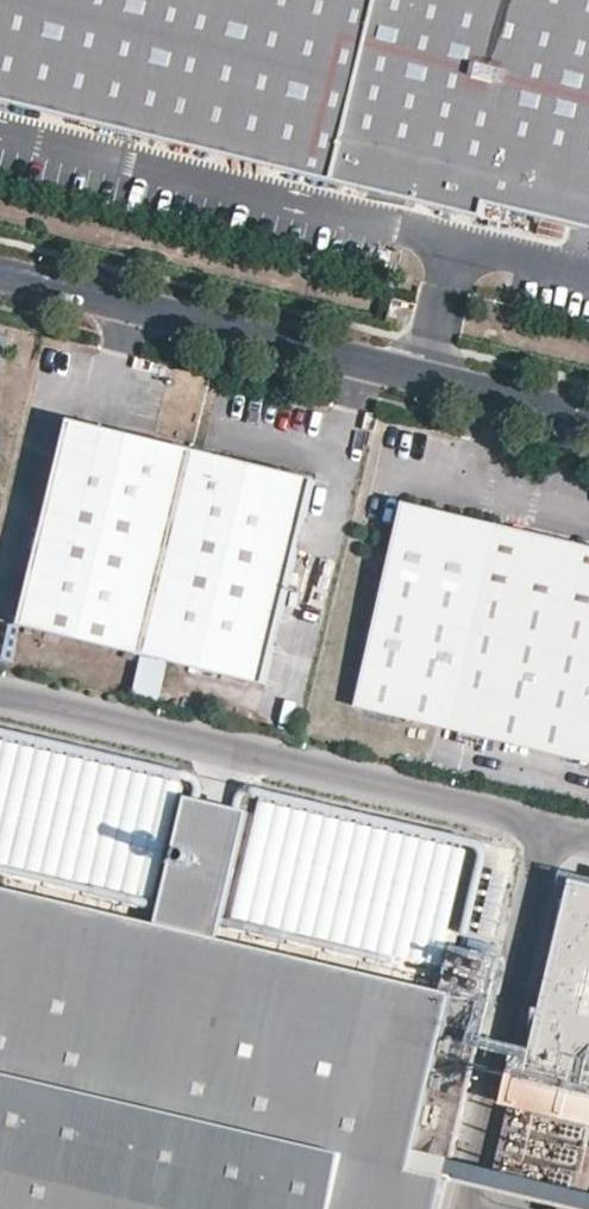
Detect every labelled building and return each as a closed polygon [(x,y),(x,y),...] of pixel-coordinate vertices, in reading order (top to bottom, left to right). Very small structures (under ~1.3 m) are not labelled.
[(505,223),(508,210),(588,230),(588,0),(0,0),(0,100),(505,223)] [(189,449),(70,419),(23,613),(142,643),(143,638),(189,449)] [(312,482),(189,449),(143,638),(268,674),(312,482)] [(405,502),(355,706),(588,762),(588,547),(405,502)] [(180,783),(0,740),(0,878),(148,916),(180,783)] [(485,1004),(214,940),(246,812),(184,797),(153,924),(0,888),(0,1208),(436,1208),(485,1004)] [(467,851),(259,801),(228,931),(436,981),(467,851)] [(571,882),(525,1074),(588,1089),(588,886),(571,882)] [(525,1074),(520,1073),(513,1105),(588,1123),(588,1089),(525,1074)]
